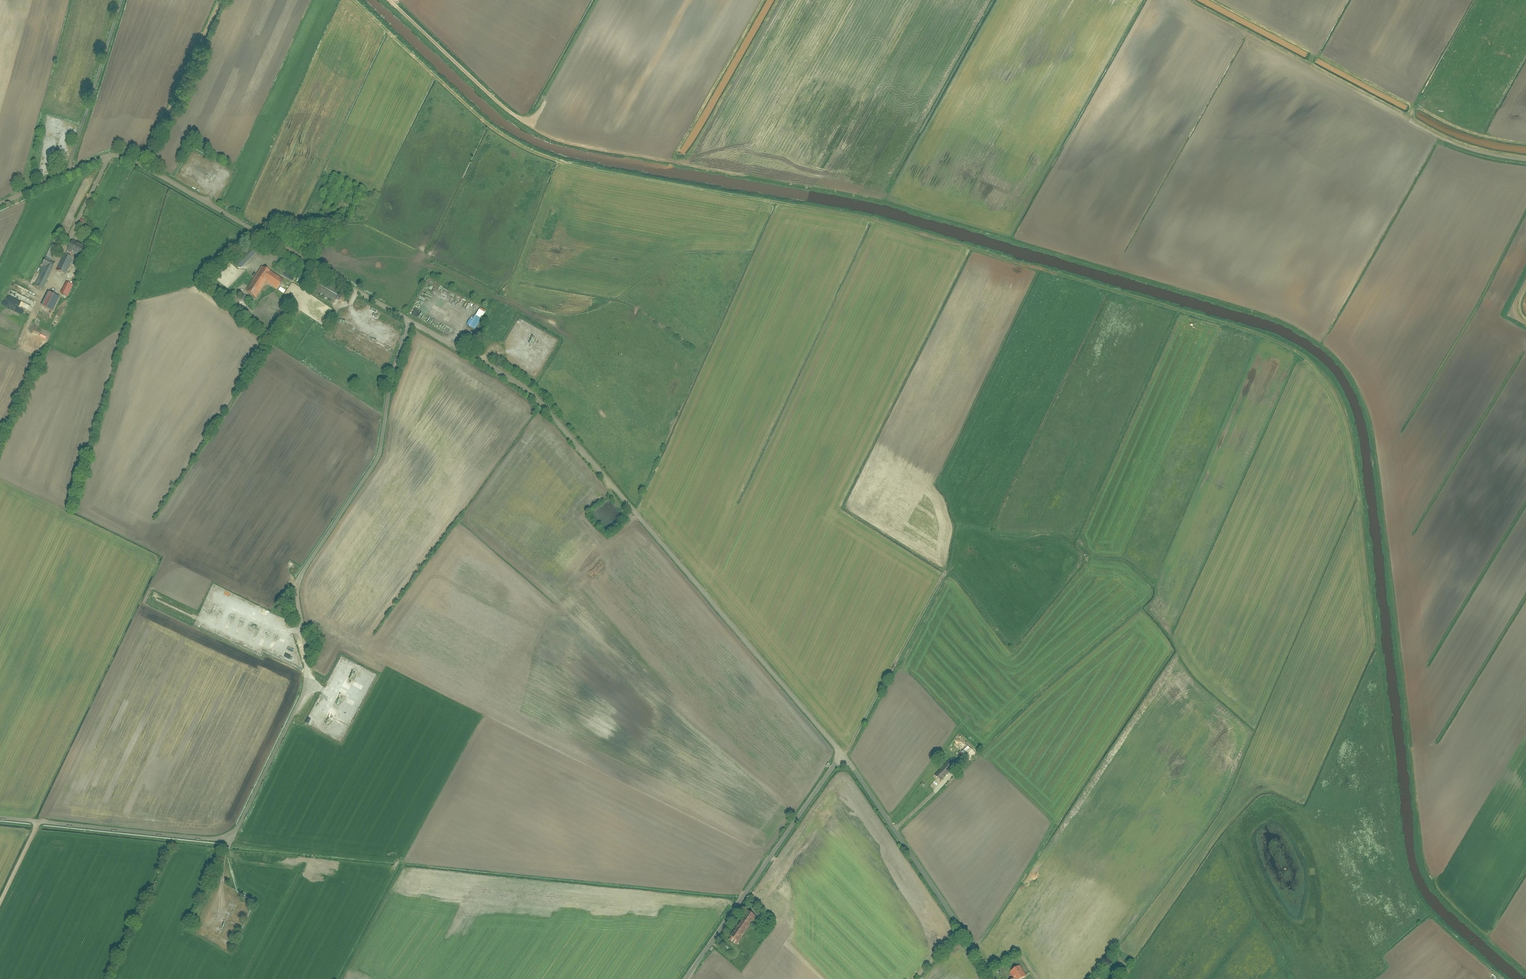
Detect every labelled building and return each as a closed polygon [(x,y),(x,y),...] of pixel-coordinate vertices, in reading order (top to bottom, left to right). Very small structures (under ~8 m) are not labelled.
[(72,245),(60,272),(66,276),(76,255),(82,258),(85,251),(72,245)] [(260,256),(253,248),(237,261),(244,269),(260,256)] [(54,270),(46,266),(36,287),(45,291),(54,270)] [(273,275),(262,268),(247,296),(258,302),(266,286),(281,295),(289,285),(273,275)] [(222,283),(218,277),(208,282),(211,289),(222,283)] [(73,288),(66,285),(60,298),(68,301),(73,288)] [(321,287),(317,295),(336,306),(341,298),(321,287)] [(58,298),(48,294),(43,308),(52,311),(58,298)] [(291,311),(285,308),(280,317),(286,320),(291,311)] [(977,754),(971,749),(963,757),(969,762),(977,754)] [(954,769),(948,763),(935,776),(941,782),(954,769)] [(759,915),(748,908),(731,935),(741,942),(759,915)] [(1016,978),(1024,978),(1027,977),(1021,966),(1012,971),(1016,978)]
